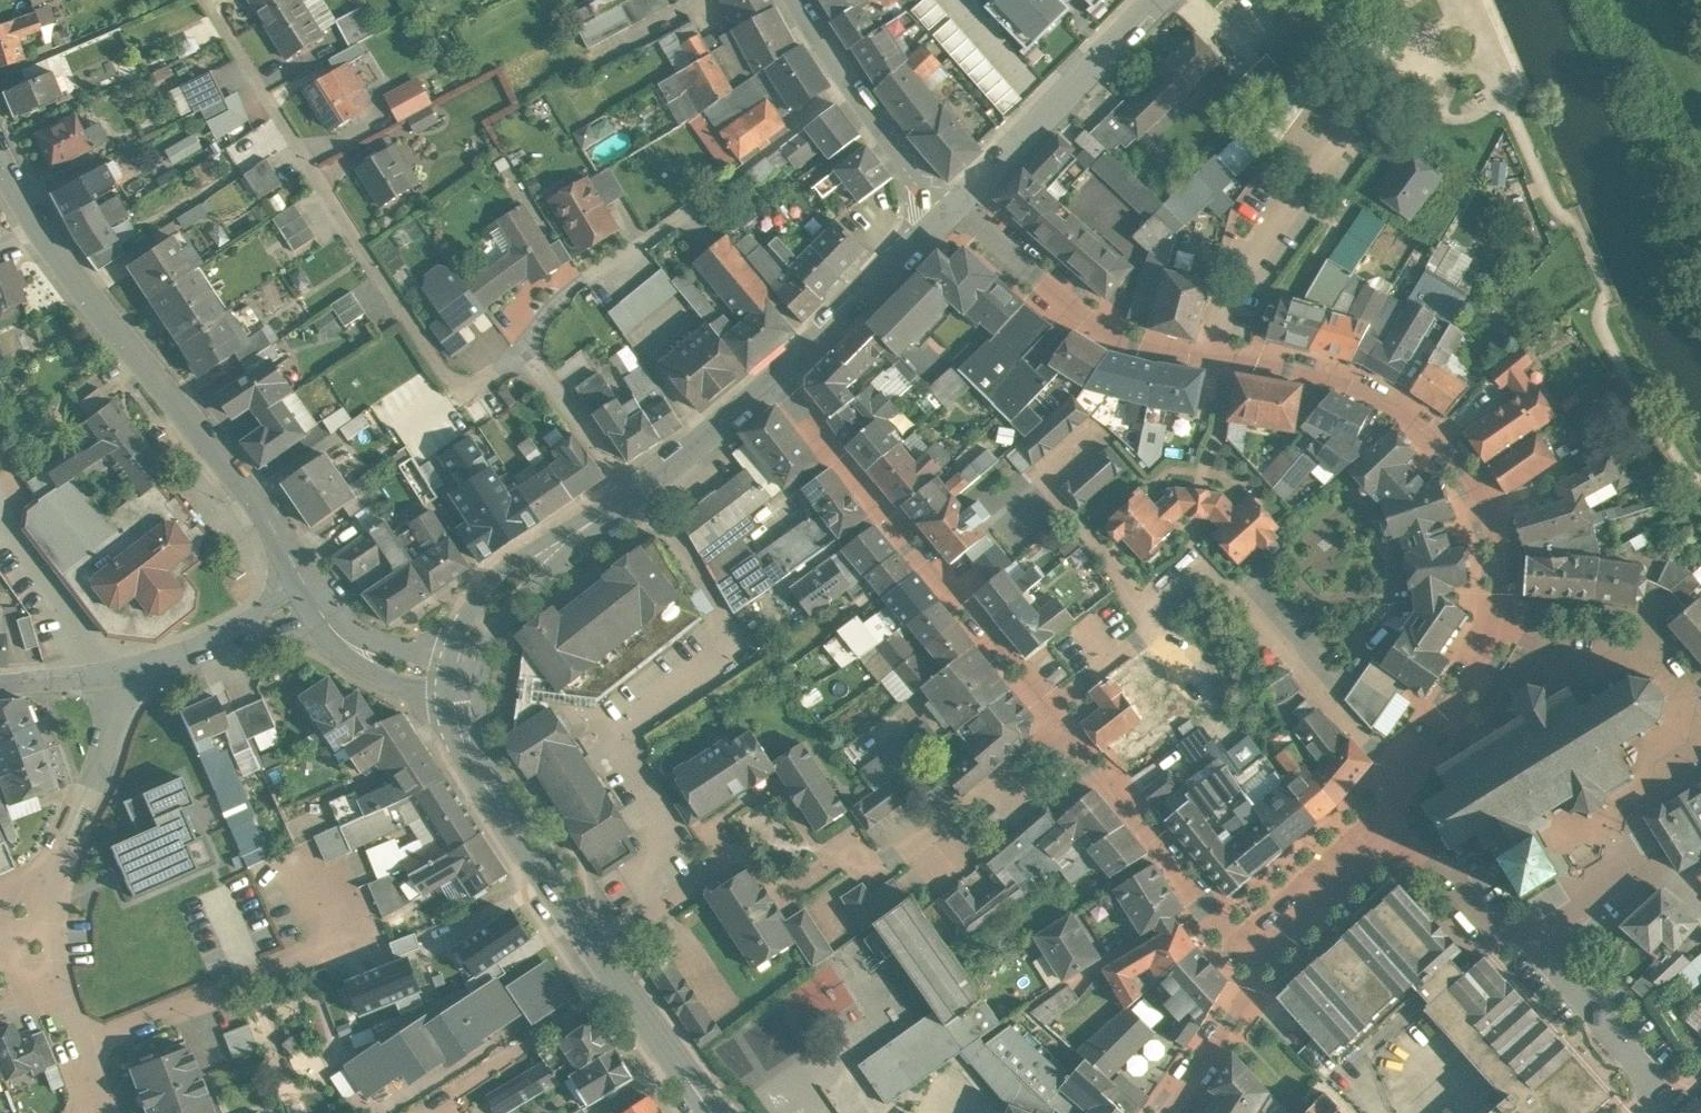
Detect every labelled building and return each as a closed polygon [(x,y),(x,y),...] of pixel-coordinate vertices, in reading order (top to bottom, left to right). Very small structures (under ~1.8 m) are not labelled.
[(264,19),(294,0),(252,0),(264,19)] [(300,0),(294,0),(264,19),(289,59),(323,37),(300,0)] [(576,14),(582,25),(612,9),(608,0),(601,0),(576,14)] [(612,9),(620,5),(629,0),(608,0),(612,9)] [(620,5),(631,25),(670,5),(667,0),(629,0),(620,5)] [(721,1),(731,20),(736,28),(740,26),(775,7),(771,0),(722,0),(721,1)] [(834,20),(865,0),(822,0),(834,20)] [(834,20),(831,21),(849,48),(853,46),(885,25),(892,20),(886,10),(887,9),(886,7),(897,0),(865,0),(834,20)] [(912,10),(1003,114),(1020,98),(935,0),(924,0),(912,10)] [(986,10),(1030,52),(1069,11),(1061,4),(1065,0),(996,0),(986,10)] [(1096,14),(1110,0),(1082,0),(1096,14)] [(30,2),(6,11),(10,21),(35,12),(32,5),(30,2)] [(362,7),(337,20),(351,47),(377,34),(362,7)] [(736,28),(721,36),(726,45),(725,45),(728,50),(739,43),(756,75),(798,48),(775,7),(736,28)] [(0,24),(0,67),(23,59),(17,38),(40,30),(35,12),(10,21),(0,24)] [(917,23),(907,12),(892,20),(885,25),(894,39),(917,23)] [(727,26),(704,39),(711,53),(725,45),(726,45),(721,36),(736,28),(731,20),(725,23),(727,26)] [(693,22),(675,31),(683,44),(701,34),(693,22)] [(885,25),(853,46),(879,86),(907,59),(894,39),(885,25)] [(118,28),(45,59),(51,72),(53,78),(114,52),(126,47),(118,28)] [(65,30),(52,35),(56,47),(69,42),(65,30)] [(1222,61),(1194,32),(1157,67),(1163,74),(1184,95),(1185,96),(1222,61)] [(701,34),(683,44),(694,63),(711,53),(704,39),(701,34)] [(829,86),(803,45),(756,75),(752,78),(765,95),(719,128),(744,163),(789,130),(781,118),(829,86)] [(879,86),(876,89),(901,121),(929,91),(925,85),(943,68),(919,47),(907,59),(879,86)] [(694,63),(659,83),(670,102),(683,95),(682,93),(685,91),(698,114),(706,109),(732,91),(711,53),(694,63)] [(1267,53),(1240,79),(1257,97),(1284,71),(1267,53)] [(45,59),(21,70),(26,82),(51,72),(45,59)] [(373,105),(348,64),(307,89),(333,130),(373,105)] [(26,82),(1,93),(11,118),(61,96),(53,78),(51,72),(26,82)] [(1184,95),(1163,74),(1120,114),(1118,117),(1137,137),(1139,138),(1184,95)] [(732,91),(706,109),(719,128),(765,95),(752,78),(732,91)] [(419,81),(388,98),(400,120),(431,103),(419,81)] [(218,88),(197,98),(202,108),(223,98),(218,88)] [(1262,150),(1269,156),(1301,113),(1306,108),(1305,107),(1310,101),(1293,88),(1246,133),(1262,150)] [(983,151),(939,100),(938,100),(929,91),(901,121),(912,135),(910,136),(949,181),(983,151)] [(223,98),(201,109),(206,121),(229,110),(223,98)] [(836,105),(807,128),(821,147),(830,158),(860,136),(836,105)] [(430,107),(409,119),(416,133),(437,121),(430,107)] [(1120,114),(1115,109),(1090,133),(1105,147),(1108,150),(1110,152),(1121,142),(1126,147),(1137,137),(1118,117),(1120,114)] [(74,115),(34,134),(50,169),(90,149),(82,131),(74,115)] [(99,123),(82,131),(90,149),(107,141),(99,123)] [(807,128),(782,147),(790,157),(796,165),(821,147),(807,128)] [(1090,133),(1085,128),(1075,139),(1095,158),(1105,147),(1090,133)] [(1244,131),(1219,156),(1236,175),(1262,150),(1246,133),(1244,131)] [(166,145),(172,161),(203,150),(197,133),(166,145)] [(1058,133),(996,199),(1028,230),(1056,199),(1040,184),(1074,148),(1058,133)] [(867,145),(835,170),(814,186),(822,198),(845,182),(860,202),(892,178),(867,145)] [(775,170),(790,157),(782,147),(766,159),(775,170)] [(404,172),(389,149),(358,168),(382,206),(420,182),(410,168),(404,172)] [(1402,149),(1372,192),(1412,220),(1442,177),(1402,149)] [(1077,184),(1133,236),(1164,205),(1165,204),(1110,152),(1108,150),(1077,184)] [(1165,204),(1164,205),(1180,221),(1184,225),(1236,175),(1219,156),(1216,154),(1165,204)] [(267,159),(243,174),(259,199),(283,183),(267,159)] [(766,159),(751,171),(759,182),(775,170),(766,159)] [(610,167),(600,173),(587,180),(604,208),(626,194),(610,167)] [(106,170),(101,172),(99,168),(95,171),(104,187),(113,182),(106,170)] [(95,171),(49,194),(62,216),(91,201),(88,195),(104,187),(95,171)] [(587,180),(586,179),(552,200),(553,201),(555,200),(573,230),(571,231),(583,250),(617,230),(604,208),(587,180)] [(741,179),(722,194),(731,203),(749,189),(741,179)] [(118,195),(96,208),(91,201),(62,216),(74,239),(86,255),(115,241),(104,224),(126,211),(118,195)] [(1028,230),(1067,263),(1093,233),(1056,199),(1028,230)] [(316,237),(295,204),(273,218),(294,251),(316,237)] [(1180,221),(1164,205),(1133,236),(1151,253),(1163,239),(1171,230),(1180,221)] [(482,269),(464,282),(484,308),(535,270),(541,279),(562,266),(549,246),(535,223),(533,224),(522,206),(499,220),(515,245),(513,247),(512,249),(512,251),(512,254),(485,273),(482,269)] [(1364,209),(1329,258),(1353,272),(1361,258),(1362,259),(1385,224),(1364,209)] [(764,250),(739,220),(725,231),(728,234),(749,258),(751,261),(764,250)] [(867,250),(837,220),(812,246),(840,276),(864,251),(865,252),(867,250)] [(1067,263),(1106,298),(1133,268),(1093,233),(1067,263)] [(751,261),(749,258),(728,234),(694,262),(744,322),(768,302),(773,307),(773,308),(784,300),(751,261)] [(171,236),(127,266),(149,299),(192,270),(201,265),(188,244),(179,249),(171,236)] [(840,276),(812,246),(799,259),(778,237),(770,244),(791,269),(823,302),(824,301),(820,298),(841,277),(840,276)] [(560,239),(549,246),(562,266),(573,259),(560,239)] [(1163,239),(1151,253),(1170,258),(1174,242),(1163,239)] [(115,241),(86,255),(96,270),(123,253),(115,241)] [(1442,242),(1432,260),(1442,268),(1452,249),(1442,242)] [(939,253),(921,272),(952,301),(965,312),(966,311),(997,278),(964,249),(951,265),(939,253)] [(1451,284),(1457,288),(1468,269),(1473,262),(1452,249),(1442,268),(1432,260),(1427,269),(1444,279),(1447,274),(1454,279),(1451,284)] [(791,269),(785,275),(764,250),(751,261),(784,300),(803,323),(823,302),(791,269)] [(1170,258),(1151,253),(1130,318),(1150,324),(1165,270),(1167,270),(1170,258)] [(1329,258),(1328,257),(1306,292),(1305,304),(1329,311),(1353,272),(1329,258)] [(10,314),(12,308),(11,304),(22,301),(8,263),(0,265),(0,317),(10,314)] [(464,282),(454,268),(426,289),(431,297),(431,301),(434,306),(438,306),(446,316),(456,331),(457,330),(485,309),(484,308),(464,282)] [(662,268),(609,312),(624,334),(679,288),(673,281),(672,281),(662,268)] [(1441,339),(1467,294),(1457,288),(1451,284),(1444,279),(1427,269),(1404,306),(1400,314),(1424,335),(1427,330),(1441,339)] [(1479,275),(1468,269),(1457,288),(1467,294),(1479,275)] [(192,270),(149,299),(179,344),(222,315),(221,314),(192,270)] [(1167,270),(1165,270),(1150,324),(1149,329),(1195,341),(1196,340),(1211,282),(1167,270)] [(941,313),(952,301),(921,272),(870,324),(889,345),(899,355),(914,340),(915,342),(942,314),(941,313)] [(1367,280),(1355,273),(1348,284),(1343,291),(1361,299),(1366,284),(1367,280)] [(997,278),(966,311),(980,324),(982,322),(995,334),(1024,303),(997,278)] [(713,308),(691,282),(681,290),(703,316),(713,308)] [(1386,295),(1366,284),(1361,299),(1356,321),(1370,325),(1386,296),(1386,295)] [(352,291),(332,305),(339,315),(359,302),(352,291)] [(1368,328),(1352,360),(1365,365),(1376,346),(1380,348),(1400,314),(1404,306),(1386,296),(1370,325),(1368,328)] [(1305,304),(1281,298),(1276,317),(1272,316),(1267,337),(1310,349),(1330,314),(1331,312),(1329,311),(1305,304)] [(359,302),(339,315),(346,326),(366,312),(359,302)] [(783,342),(794,333),(773,308),(773,307),(768,302),(744,322),(736,328),(725,315),(721,317),(713,308),(703,316),(710,325),(748,371),(783,342)] [(1024,303),(995,334),(1021,359),(1022,358),(1053,326),(1024,303)] [(222,315),(179,344),(200,376),(236,352),(250,342),(248,339),(228,309),(221,314),(222,315)] [(1351,314),(1346,313),(1345,318),(1330,314),(1310,349),(1352,360),(1368,328),(1370,325),(1356,321),(1350,319),(1351,314)] [(1424,335),(1400,314),(1380,348),(1376,346),(1365,365),(1396,381),(1424,335)] [(1458,314),(1452,324),(1461,330),(1467,320),(1458,314)] [(456,331),(446,316),(432,326),(454,355),(468,344),(457,330),(456,331)] [(870,324),(866,319),(804,382),(807,388),(831,418),(874,382),(881,389),(892,379),(875,361),(884,351),(889,345),(870,324)] [(1461,330),(1452,324),(1430,360),(1430,361),(1438,366),(1446,362),(1465,332),(1461,330)] [(748,371),(710,325),(662,364),(700,410),(748,371)] [(263,329),(248,339),(250,342),(236,352),(243,363),(272,344),(263,329)] [(1110,352),(1074,330),(1050,365),(1085,387),(1110,352)] [(1021,359),(995,334),(979,350),(996,366),(976,386),(1012,421),(1027,406),(1049,383),(1039,375),(1040,374),(1022,358),(1021,359)] [(272,344),(243,363),(250,375),(271,361),(272,362),(280,356),(272,344)] [(899,355),(889,345),(884,351),(895,364),(902,358),(899,355)] [(1521,347),(1493,370),(1490,373),(1502,387),(1533,362),(1521,347)] [(960,369),(959,370),(973,383),(976,386),(996,366),(979,350),(960,369)] [(1158,364),(1110,352),(1085,387),(1085,388),(1138,402),(1134,422),(1146,425),(1147,421),(1158,364)] [(918,376),(902,358),(895,364),(912,382),(918,376)] [(250,375),(219,395),(234,416),(251,405),(258,416),(293,393),(272,362),(271,361),(250,375)] [(1438,366),(1430,361),(1415,384),(1410,391),(1446,415),(1470,388),(1466,385),(1466,379),(1459,374),(1454,377),(1438,366)] [(1203,371),(1158,364),(1147,421),(1163,424),(1166,408),(1195,413),(1203,371)] [(956,365),(939,380),(956,398),(973,383),(959,370),(960,369),(956,365)] [(635,395),(651,385),(643,372),(627,382),(635,395)] [(594,413),(617,399),(599,373),(577,388),(594,413)] [(1301,386),(1237,375),(1230,419),(1248,423),(1293,430),(1301,386)] [(956,398),(939,380),(929,388),(946,406),(956,398)] [(847,446),(868,469),(900,445),(891,435),(896,430),(887,419),(899,409),(881,389),(874,382),(831,418),(829,420),(847,446)] [(1534,383),(1464,432),(1487,464),(1490,462),(1490,461),(1555,416),(1555,417),(1557,416),(1534,383)] [(634,396),(637,400),(662,440),(683,426),(654,384),(651,385),(635,395),(634,396)] [(1300,433),(1263,476),(1273,488),(1279,482),(1293,465),(1317,438),(1302,426),(1332,392),(1301,386),(1293,430),(1300,433)] [(98,387),(77,403),(89,419),(110,403),(98,387)] [(1397,424),(1332,392),(1302,426),(1317,438),(1293,465),(1302,474),(1318,456),(1337,474),(1346,468),(1358,458),(1370,447),(1371,448),(1392,428),(1397,424)] [(1073,395),(1043,421),(1042,420),(1026,435),(1015,445),(1033,466),(1091,415),(1073,395)] [(629,461),(662,440),(637,400),(623,409),(617,399),(594,413),(609,435),(611,433),(629,461)] [(1033,412),(1027,406),(1012,421),(1026,435),(1042,420),(1055,409),(1045,399),(1033,412)] [(137,433),(112,401),(110,403),(89,419),(80,426),(94,445),(82,453),(78,447),(45,468),(56,486),(72,476),(103,456),(137,434),(137,433)] [(344,407),(323,420),(332,433),(352,419),(344,407)] [(776,408),(742,434),(748,442),(784,487),(818,461),(776,408)] [(362,413),(341,428),(349,439),(371,425),(362,413)] [(270,422),(239,445),(260,469),(292,447),(291,445),(307,433),(293,415),(275,428),(270,422)] [(1227,438),(1243,453),(1248,423),(1230,419),(1227,438)] [(1163,424),(1147,421),(1146,425),(1140,453),(1160,457),(1166,424),(1163,424)] [(1146,425),(1134,422),(1128,443),(1140,453),(1146,425)] [(441,456),(475,509),(503,491),(525,526),(539,517),(521,488),(495,448),(481,426),(479,423),(460,436),(464,442),(441,456)] [(1426,485),(1406,463),(1415,454),(1392,428),(1371,448),(1370,447),(1358,458),(1346,468),(1348,470),(1372,495),(1379,488),(1386,496),(1382,500),(1381,500),(1387,518),(1382,520),(1387,536),(1392,534),(1394,538),(1405,534),(1411,552),(1406,554),(1410,589),(1413,588),(1416,610),(1456,607),(1453,585),(1467,583),(1463,548),(1451,549),(1442,521),(1452,518),(1441,487),(1443,483),(1442,479),(1437,477),(1433,479),(1431,483),(1426,485)] [(1538,433),(1489,466),(1506,493),(1525,482),(1556,460),(1538,433)] [(167,472),(137,434),(103,456),(111,466),(121,478),(118,482),(125,490),(131,486),(138,495),(154,482),(167,472)] [(606,477),(573,435),(559,446),(563,452),(558,456),(561,460),(552,467),(573,498),(606,477)] [(1627,437),(1605,450),(1608,456),(1609,456),(1616,468),(1625,463),(1626,464),(1640,456),(1627,437)] [(552,466),(531,438),(520,445),(542,474),(521,488),(539,517),(541,520),(573,498),(552,467),(552,466)] [(784,487),(748,442),(734,453),(746,470),(747,469),(760,487),(762,485),(772,496),(784,487)] [(909,456),(900,445),(868,469),(901,508),(903,505),(944,473),(940,469),(950,459),(950,456),(937,443),(926,452),(927,453),(919,461),(913,453),(909,456)] [(1109,447),(1059,490),(1077,510),(1126,467),(1109,447)] [(944,473),(903,505),(918,524),(919,524),(954,496),(998,459),(988,449),(969,466),(969,465),(963,471),(965,472),(953,484),(944,473)] [(356,498),(325,454),(283,482),(314,527),(344,506),(356,498)] [(103,456),(72,476),(79,487),(83,485),(111,466),(103,456)] [(413,456),(399,466),(425,506),(439,497),(438,497),(413,456)] [(1562,502),(1514,516),(1523,544),(1524,544),(1590,525),(1592,524),(1584,497),(1612,482),(1617,491),(1635,481),(1626,464),(1625,463),(1616,468),(1609,456),(1608,456),(1556,485),(1562,502)] [(1302,474),(1293,465),(1279,482),(1287,491),(1302,474)] [(868,515),(832,468),(804,489),(805,491),(799,495),(808,506),(812,503),(818,511),(839,538),(868,515)] [(760,487),(747,469),(746,470),(681,519),(699,553),(747,515),(772,496),(762,485),(760,487)] [(135,497),(134,495),(106,517),(83,485),(79,487),(72,476),(56,486),(44,494),(25,509),(22,528),(97,624),(115,626),(131,613),(145,631),(163,634),(170,628),(176,629),(177,623),(181,620),(187,621),(187,615),(194,609),(197,591),(183,573),(199,561),(201,543),(190,528),(191,522),(185,521),(168,500),(169,494),(163,494),(154,482),(138,495),(135,497)] [(1287,491),(1279,482),(1273,488),(1281,496),(1287,491)] [(1198,518),(1211,519),(1218,528),(1238,510),(1236,507),(1223,493),(1202,490),(1176,486),(1174,488),(1168,488),(1164,492),(1165,496),(1155,505),(1158,507),(1173,524),(1183,516),(1198,518)] [(1118,542),(1123,538),(1158,507),(1155,505),(1140,487),(1129,497),(1132,500),(1108,521),(1109,523),(1105,527),(1118,542)] [(491,507),(472,520),(470,516),(468,517),(450,489),(438,497),(439,497),(479,560),(511,538),(491,507)] [(356,498),(344,506),(351,517),(373,502),(366,491),(356,498)] [(1212,534),(1239,564),(1259,546),(1264,551),(1279,537),(1275,532),(1280,527),(1260,505),(1262,503),(1252,492),(1236,507),(1238,510),(1218,528),(1212,534)] [(967,512),(954,496),(919,524),(951,563),(966,552),(973,561),(994,544),(986,536),(987,535),(979,525),(991,516),(979,502),(967,512)] [(1123,538),(1145,562),(1161,547),(1158,544),(1176,528),(1173,524),(1158,507),(1123,538)] [(380,510),(360,523),(368,534),(373,531),(371,529),(376,526),(377,528),(387,522),(380,510)] [(756,555),(734,571),(736,574),(719,586),(734,613),(826,548),(839,538),(818,511),(806,519),(807,519),(756,555)] [(450,539),(432,512),(412,526),(406,525),(394,533),(395,534),(414,563),(433,592),(470,568),(451,538),(450,539)] [(747,515),(699,553),(707,566),(742,538),(756,527),(747,515)] [(387,522),(377,528),(376,526),(371,529),(373,531),(368,534),(335,557),(354,579),(377,563),(388,556),(397,569),(400,572),(414,563),(395,534),(394,533),(387,522)] [(876,525),(844,549),(866,575),(899,552),(876,525)] [(1590,525),(1524,544),(1527,557),(1555,558),(1577,555),(1600,558),(1590,525)] [(1647,530),(1630,539),(1633,544),(1637,541),(1639,545),(1652,538),(1647,530)] [(552,608),(517,637),(524,646),(519,692),(514,732),(551,708),(547,703),(549,697),(555,683),(567,698),(597,702),(707,616),(656,536),(558,613),(552,608)] [(707,566),(719,586),(736,574),(734,571),(756,555),(742,538),(707,566)] [(994,544),(973,561),(991,582),(1004,571),(1011,565),(994,544)] [(844,549),(793,587),(813,614),(847,589),(866,575),(844,549)] [(916,573),(899,552),(866,575),(847,589),(855,600),(868,590),(871,593),(877,589),(884,596),(916,573)] [(1577,555),(1555,558),(1527,557),(1526,557),(1524,587),(1524,595),(1594,600),(1600,560),(1600,558),(1577,555)] [(1690,570),(1668,558),(1657,582),(1671,590),(1691,572),(1690,570)] [(1641,565),(1600,560),(1594,600),(1636,603),(1638,593),(1640,576),(1641,565)] [(377,563),(354,579),(366,594),(389,579),(377,563)] [(389,579),(366,594),(389,622),(433,592),(414,563),(400,572),(389,579)] [(1015,584),(1004,571),(991,582),(976,594),(995,617),(1027,591),(1042,579),(1034,568),(1015,584)] [(1691,572),(1671,590),(1681,602),(1700,584),(1700,583),(1691,572)] [(916,573),(884,596),(890,604),(865,624),(880,642),(897,631),(939,601),(916,573)] [(1646,577),(1640,576),(1638,593),(1644,594),(1646,577)] [(1037,614),(1030,605),(1034,601),(1027,591),(995,617),(994,618),(1027,657),(1075,620),(1057,598),(1037,614)] [(1689,649),(1700,639),(1700,599),(1699,597),(1668,625),(1689,649)] [(939,601),(897,631),(902,637),(913,629),(927,645),(957,622),(939,601)] [(1410,627),(1405,624),(1397,635),(1401,638),(1382,662),(1373,655),(1344,698),(1369,727),(1400,680),(1426,696),(1450,661),(1439,653),(1458,626),(1461,628),(1470,616),(1456,607),(1416,610),(1419,613),(1410,627)] [(1381,620),(1369,612),(1361,625),(1373,633),(1381,620)] [(29,616),(16,619),(25,649),(38,645),(29,616)] [(858,616),(840,631),(842,632),(861,655),(876,645),(880,642),(865,624),(858,616)] [(976,644),(957,622),(927,645),(936,656),(926,664),(935,676),(974,646),(976,644)] [(880,642),(876,645),(895,669),(916,653),(902,637),(897,631),(880,642)] [(861,655),(842,632),(827,645),(845,666),(860,656),(861,655)] [(1689,649),(1700,663),(1700,639),(1689,649)] [(895,669),(876,645),(861,655),(860,656),(879,681),(895,669)] [(935,676),(922,687),(957,730),(1011,690),(974,646),(935,676)] [(1150,646),(1118,671),(1127,682),(1130,679),(1157,658),(1150,646)] [(895,669),(914,693),(922,687),(935,676),(926,664),(916,653),(895,669)] [(1252,664),(1232,676),(1238,686),(1258,673),(1252,664)] [(914,693),(895,669),(879,681),(898,705),(914,693)] [(1290,672),(1266,687),(1271,703),(1273,707),(1292,696),(1292,695),(1298,690),(1297,689),(1290,672)] [(1568,685),(1566,690),(1551,699),(1545,691),(1548,687),(1545,684),(1542,689),(1531,686),(1530,681),(1526,681),(1527,687),(1518,693),(1513,689),(1511,693),(1515,696),(1513,707),(1507,708),(1508,712),(1513,711),(1519,720),(1499,733),(1495,727),(1492,729),(1496,735),(1477,747),(1473,741),(1469,743),(1473,749),(1454,760),(1450,754),(1447,757),(1451,762),(1438,770),(1450,789),(1423,806),(1431,817),(1432,817),(1444,837),(1443,838),(1451,849),(1477,832),(1487,848),(1491,846),(1499,858),(1497,859),(1522,898),(1559,875),(1535,835),(1533,836),(1526,824),(1545,813),(1549,819),(1552,817),(1548,811),(1563,801),(1567,808),(1572,805),(1573,807),(1570,811),(1573,814),(1577,809),(1587,812),(1588,818),(1593,817),(1592,811),(1601,806),(1605,809),(1608,805),(1603,802),(1605,791),(1611,790),(1611,788),(1628,777),(1634,779),(1635,775),(1627,773),(1612,749),(1622,742),(1625,747),(1628,745),(1625,740),(1639,732),(1642,737),(1646,734),(1643,729),(1655,722),(1660,725),(1663,721),(1658,718),(1661,702),(1667,701),(1667,697),(1661,697),(1652,684),(1655,679),(1651,676),(1648,681),(1632,678),(1631,673),(1626,673),(1627,679),(1615,687),(1612,682),(1608,684),(1611,689),(1598,697),(1595,693),(1591,695),(1594,700),(1583,707),(1580,703),(1578,704),(1570,691),(1571,686),(1568,685)] [(1127,682),(1119,688),(1121,691),(1103,706),(1081,724),(1102,751),(1110,745),(1128,729),(1142,719),(1142,718),(1178,690),(1167,674),(1141,693),(1130,679),(1127,682)] [(1117,689),(1108,677),(1090,691),(1103,706),(1121,691),(1119,688),(1117,689)] [(343,694),(341,695),(330,679),(302,697),(320,723),(325,724),(340,747),(344,745),(343,744),(362,732),(362,731),(380,724),(379,723),(359,693),(352,697),(350,695),(343,694)] [(1011,690),(957,730),(966,741),(964,743),(972,753),(945,775),(963,796),(1030,739),(1034,717),(1011,690)] [(214,696),(180,711),(202,760),(215,755),(214,754),(207,737),(228,728),(214,696)] [(0,701),(0,742),(11,738),(9,732),(32,724),(23,698),(0,701)] [(264,698),(235,711),(248,739),(276,727),(264,698)] [(1373,763),(1340,728),(1309,700),(1295,712),(1303,722),(1294,730),(1322,767),(1312,777),(1337,804),(1373,763)] [(530,776),(535,773),(576,748),(573,741),(551,708),(514,732),(505,738),(530,776)] [(403,713),(379,723),(380,724),(362,731),(362,732),(343,744),(344,745),(362,773),(372,766),(372,765),(380,759),(387,768),(423,744),(403,713)] [(1228,714),(1211,725),(1218,736),(1236,724),(1228,714)] [(928,723),(861,771),(875,790),(894,777),(923,755),(922,754),(940,740),(928,723)] [(9,732),(11,738),(0,742),(0,776),(23,768),(19,758),(42,750),(32,724),(9,732)] [(1262,756),(1236,724),(1218,736),(1210,741),(1214,752),(1220,759),(1221,759),(1227,766),(1254,807),(1285,782),(1265,753),(1262,756)] [(1201,727),(1179,743),(1190,757),(1210,741),(1201,727)] [(1128,729),(1110,745),(1117,754),(1136,739),(1128,729)] [(697,767),(677,780),(687,796),(702,819),(777,769),(772,762),(752,731),(732,743),(728,737),(687,764),(689,766),(694,763),(697,767)] [(1286,731),(1267,746),(1276,758),(1278,756),(1293,743),(1286,731)] [(247,739),(233,746),(247,776),(261,769),(247,739)] [(1210,741),(1190,757),(1201,773),(1220,759),(1214,752),(1210,741)] [(847,811),(802,743),(773,762),(772,762),(777,769),(817,830),(847,811)] [(1337,804),(1312,777),(1293,743),(1278,756),(1293,775),(1285,782),(1317,821),(1337,804)] [(423,744),(387,768),(399,787),(385,793),(382,786),(360,797),(370,813),(412,795),(446,779),(423,744)] [(596,776),(576,748),(535,773),(554,802),(596,776)] [(19,758),(23,768),(0,776),(0,777),(3,785),(0,786),(0,796),(2,802),(8,799),(9,802),(55,786),(42,750),(19,758)] [(241,794),(222,750),(214,754),(215,755),(202,760),(228,817),(246,809),(249,807),(243,793),(241,794)] [(1283,849),(1254,807),(1227,766),(1221,759),(1220,759),(1201,773),(1182,786),(1181,787),(1190,800),(1191,799),(1204,818),(1214,811),(1228,829),(1218,837),(1250,877),(1283,850),(1283,849)] [(1169,769),(1141,791),(1153,806),(1161,800),(1181,785),(1169,769)] [(614,803),(596,776),(554,802),(572,829),(614,803)] [(132,897),(214,861),(202,834),(193,839),(182,809),(193,804),(181,777),(123,801),(137,834),(110,845),(132,897)] [(875,790),(872,793),(888,814),(909,798),(894,777),(875,790)] [(412,795),(425,815),(433,827),(464,806),(446,779),(412,795)] [(1317,821),(1285,782),(1254,807),(1283,849),(1283,850),(1317,821)] [(1664,804),(1696,858),(1700,856),(1700,782),(1664,804)] [(1182,786),(1181,785),(1161,800),(1173,814),(1190,800),(1181,787),(1182,786)] [(1095,789),(1068,811),(1069,812),(1060,819),(1037,839),(1055,859),(1077,839),(1082,844),(1091,837),(1096,843),(1125,825),(1095,789)] [(357,790),(330,802),(341,826),(367,815),(370,813),(360,797),(357,790)] [(888,814),(872,793),(861,801),(877,822),(888,814)] [(412,795),(370,813),(367,815),(377,837),(425,815),(412,795)] [(689,826),(702,819),(687,796),(675,804),(689,826)] [(1166,820),(1196,859),(1218,837),(1204,818),(1190,800),(1173,814),(1166,820)] [(877,822),(861,801),(851,808),(866,830),(877,822)] [(631,831),(614,803),(572,829),(590,858),(631,831)] [(1696,858),(1664,804),(1646,817),(1679,871),(1697,860),(1696,858)] [(994,877),(1004,867),(1037,839),(1060,819),(1048,805),(981,862),(994,877)] [(464,806),(433,827),(441,839),(402,861),(406,867),(411,875),(451,852),(482,832),(464,806)] [(367,815),(341,826),(351,850),(367,843),(366,842),(377,837),(367,815)] [(1125,825),(1096,843),(1091,847),(1061,869),(1070,882),(1092,867),(1097,873),(1104,868),(1111,876),(1148,853),(1125,825)] [(341,826),(316,837),(327,861),(351,850),(341,826)] [(474,896),(508,872),(482,832),(451,852),(411,875),(406,867),(405,868),(424,896),(459,875),(474,896)] [(1250,877),(1218,837),(1196,859),(1229,897),(1250,877)] [(1037,839),(1004,867),(1016,881),(1005,890),(1015,902),(1062,867),(1055,859),(1037,839)] [(1155,863),(1114,890),(1142,934),(1154,926),(1172,915),(1184,908),(1155,863)] [(755,969),(796,942),(790,933),(783,922),(787,919),(765,886),(761,889),(748,869),(707,896),(755,969)] [(863,882),(841,897),(849,908),(871,894),(863,882)] [(980,908),(961,882),(939,900),(959,925),(980,908)] [(1433,920),(1400,884),(1276,996),(1336,1063),(1418,991),(1430,1005),(1465,974),(1452,960),(1462,951),(1434,919),(1433,920)] [(1663,962),(1675,948),(1697,923),(1661,891),(1623,926),(1663,962)] [(999,892),(980,908),(989,920),(1010,905),(999,892)] [(871,894),(849,908),(856,919),(878,904),(871,894)] [(983,997),(913,898),(912,896),(885,916),(874,924),(875,925),(876,925),(927,997),(927,998),(936,1011),(946,1025),(963,1014),(966,1018),(972,1013),(969,1009),(984,999),(985,998),(984,997),(983,997)] [(878,904),(856,919),(863,931),(874,924),(885,916),(878,904)] [(787,919),(783,922),(790,933),(813,919),(805,907),(787,919)] [(980,908),(959,925),(967,936),(989,920),(980,908)] [(1063,980),(1099,957),(1071,914),(1036,937),(1063,980)] [(493,949),(499,958),(529,938),(514,915),(497,926),(494,922),(455,949),(454,950),(458,957),(466,967),(493,949)] [(1172,915),(1154,926),(1161,936),(1104,969),(1127,1008),(1129,1006),(1159,979),(1196,947),(1180,924),(1179,925),(1172,915)] [(813,919),(790,933),(796,942),(798,944),(820,929),(813,919)] [(820,929),(798,944),(805,955),(827,940),(820,929)] [(827,940),(805,955),(812,966),(835,952),(827,940)] [(664,946),(641,961),(649,972),(671,957),(664,946)] [(1196,947),(1159,979),(1176,997),(1170,1003),(1183,1018),(1188,1011),(1201,1024),(1227,981),(1196,947)] [(1675,948),(1663,962),(1649,976),(1659,987),(1679,971),(1690,961),(1675,948)] [(1679,971),(1693,989),(1700,982),(1700,952),(1690,961),(1679,971)] [(1567,1046),(1486,956),(1426,1010),(1506,1099),(1567,1046)] [(409,957),(342,978),(354,1015),(398,1002),(401,1010),(423,1003),(409,957)] [(671,957),(649,972),(657,983),(679,968),(671,957)] [(679,968),(657,983),(664,994),(686,978),(679,968)] [(686,978),(664,994),(671,1004),(693,989),(686,978)] [(378,1045),(350,1064),(371,1094),(407,1070),(414,1080),(450,1056),(454,1062),(483,1043),(481,1040),(526,1009),(511,986),(503,991),(495,981),(431,1024),(426,1017),(381,1048),(378,1045)] [(1069,984),(1032,1011),(1046,1023),(1080,999),(1069,984)] [(693,989),(671,1004),(679,1015),(701,999),(693,989)] [(701,999),(679,1015),(686,1025),(708,1010),(701,999)] [(936,1011),(887,1045),(915,1084),(979,1038),(1001,1023),(984,999),(969,1009),(972,1013),(966,1018),(963,1014),(946,1025),(936,1011)] [(1127,1008),(1078,1051),(1108,1077),(1156,1031),(1129,1006),(1127,1008)] [(708,1010),(686,1025),(693,1036),(715,1021),(708,1010)] [(1183,1018),(1169,1034),(1186,1046),(1201,1024),(1188,1011),(1183,1018)] [(580,1070),(617,1048),(596,1018),(561,1042),(559,1040),(540,1053),(546,1063),(511,1082),(523,1104),(560,1081),(554,1072),(572,1060),(580,1070)] [(715,1021),(693,1036),(701,1047),(723,1032),(715,1021)] [(17,1041),(9,1024),(0,1028),(0,1072),(3,1079),(3,1080),(41,1064),(42,1063),(30,1035),(17,1041)] [(250,1024),(225,1034),(235,1059),(260,1049),(250,1024)] [(1076,1049),(1070,1056),(1081,1065),(1068,1079),(1011,1025),(987,1043),(1056,1108),(1061,1112),(1139,1112),(1142,1108),(1108,1077),(1078,1051),(1076,1049)] [(42,1030),(30,1035),(42,1063),(41,1064),(43,1069),(56,1064),(42,1030)] [(986,1043),(984,1045),(988,1047),(971,1061),(1011,1107),(1011,1106),(1029,1112),(1054,1112),(1056,1108),(987,1043),(986,1043)] [(887,1045),(859,1065),(888,1104),(915,1085),(915,1084),(887,1045)] [(1567,1046),(1506,1099),(1490,1112),(1594,1112),(1612,1097),(1567,1046)] [(129,1069),(139,1094),(138,1094),(143,1107),(144,1107),(146,1112),(167,1112),(207,1098),(188,1047),(129,1069)] [(580,1070),(570,1076),(588,1106),(604,1097),(605,1098),(635,1078),(617,1048),(580,1070)] [(1233,1052),(1210,1090),(1218,1095),(1207,1112),(1266,1112),(1259,1107),(1269,1092),(1233,1052)] [(511,1082),(487,1097),(496,1112),(507,1112),(523,1104),(511,1082)] [(1326,1092),(1304,1112),(1346,1112),(1326,1092)] [(651,1097),(627,1112),(662,1112),(651,1097)] [(207,1098),(167,1112),(213,1112),(207,1098)] [(1696,1100),(1682,1112),(1700,1112),(1700,1105),(1696,1100)] [(523,1104),(507,1112),(528,1112),(523,1104)]
